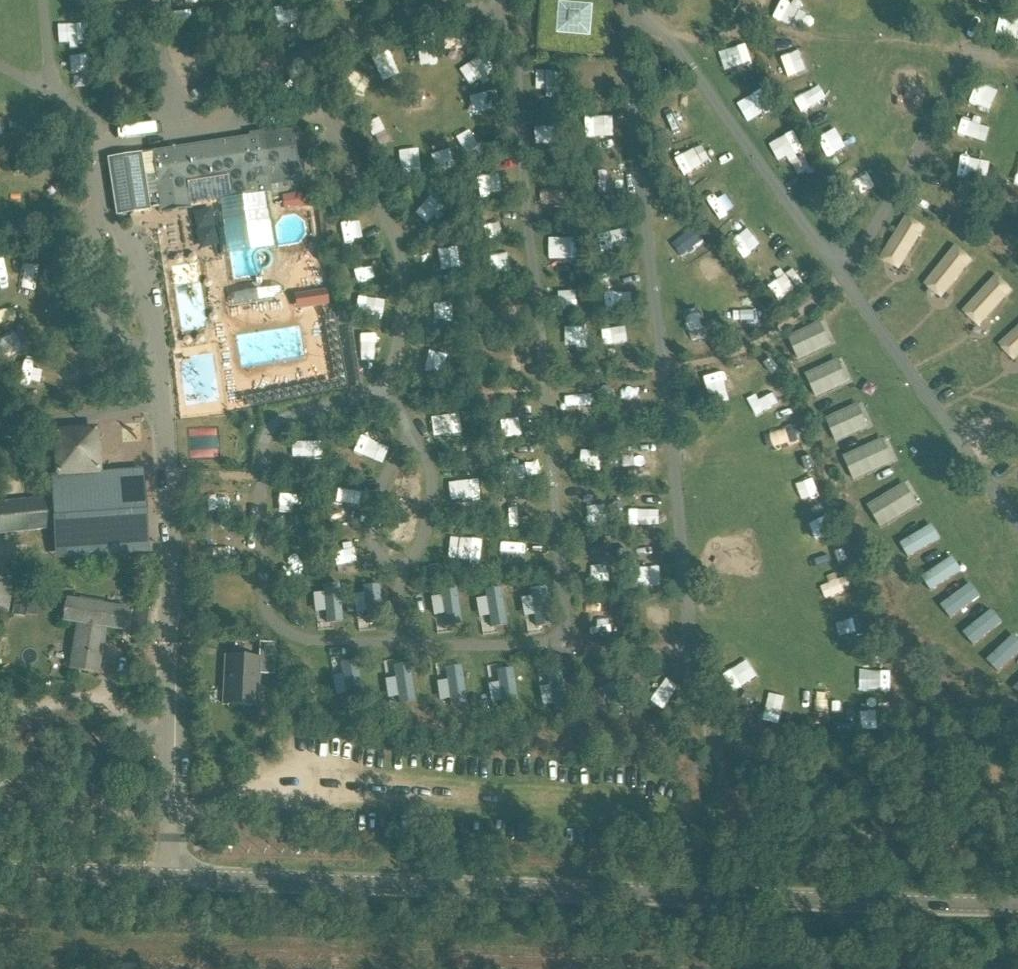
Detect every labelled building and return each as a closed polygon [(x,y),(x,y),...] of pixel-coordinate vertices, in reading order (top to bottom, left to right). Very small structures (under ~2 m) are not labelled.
[(609,4),(600,4),(600,1),(599,0),(552,0),(551,0),(543,0),(540,44),(549,44),(548,53),(596,56),(597,48),(606,49),(609,4)] [(821,12),(838,0),(813,0),(821,12)] [(61,39),(80,36),(77,14),(58,17),(61,39)] [(411,56),(411,65),(435,64),(434,42),(410,44),(411,56)] [(734,80),(753,83),(756,60),(737,58),(734,80)] [(385,59),(371,63),(378,85),(392,81),(385,59)] [(786,95),(814,85),(806,65),(779,76),(786,95)] [(969,114),(989,122),(999,96),(978,89),(969,114)] [(812,93),(791,102),(801,125),(822,116),(812,93)] [(741,106),(754,130),(771,121),(759,97),(741,106)] [(960,125),(951,138),(970,153),(980,140),(960,125)] [(151,152),(152,154),(146,155),(148,169),(153,168),(160,213),(190,209),(190,206),(231,199),(234,210),(261,206),(259,194),(271,192),(270,187),(305,181),(298,129),(268,134),(268,130),(248,133),(249,137),(151,152)] [(116,216),(149,209),(142,154),(107,159),(116,216)] [(304,207),(302,193),(282,196),(284,210),(304,207)] [(899,267),(924,227),(907,216),(882,257),(899,267)] [(693,232),(684,239),(700,260),(710,252),(693,232)] [(747,240),(737,247),(751,269),(761,262),(747,240)] [(942,296),(972,259),(956,247),(926,284),(942,296)] [(770,284),(789,270),(781,258),(761,271),(770,284)] [(175,267),(179,332),(206,331),(202,266),(175,267)] [(979,325),(1012,289),(997,276),(965,311),(979,325)] [(237,310),(275,296),(269,279),(231,294),(237,310)] [(325,290),(301,295),(294,296),(296,311),(303,309),(328,305),(325,290)] [(8,312),(0,314),(0,335),(12,332),(8,312)] [(693,326),(702,348),(715,343),(706,321),(693,326)] [(790,342),(798,361),(831,347),(823,328),(790,342)] [(1017,356),(1017,329),(1001,344),(1014,359),(1017,356)] [(779,369),(771,358),(763,364),(772,375),(779,369)] [(807,374),(814,398),(848,387),(841,363),(807,374)] [(185,382),(213,381),(213,371),(185,373),(185,382)] [(711,378),(717,398),(736,393),(731,373),(711,378)] [(215,404),(214,382),(184,383),(185,405),(215,404)] [(637,400),(637,385),(617,385),(616,400),(637,400)] [(603,398),(613,397),(613,389),(610,387),(604,388),(602,390),(603,398)] [(828,420),(838,443),(869,430),(859,407),(828,420)] [(434,420),(443,438),(457,431),(448,413),(434,420)] [(805,449),(795,429),(776,438),(786,459),(805,449)] [(845,458),(855,481),(894,464),(884,442),(845,458)] [(620,466),(620,458),(617,456),(611,456),(609,458),(609,467),(620,466)] [(815,469),(811,456),(802,458),(807,472),(815,469)] [(55,558),(148,553),(143,471),(50,476),(51,498),(0,501),(0,532),(53,529),(55,558)] [(816,509),(813,479),(798,481),(800,510),(816,509)] [(904,485),(863,511),(879,536),(920,510),(904,485)] [(625,514),(624,505),(622,503),(615,503),(614,506),(614,514),(625,514)] [(812,551),(827,548),(820,519),(805,523),(812,551)] [(932,544),(942,538),(933,523),(901,543),(910,558),(932,544)] [(849,562),(844,549),(835,552),(840,565),(849,562)] [(630,561),(629,551),(627,550),(620,550),(619,552),(619,561),(630,561)] [(954,576),(963,570),(953,555),(922,576),(931,591),(954,576)] [(844,577),(820,582),(826,614),(850,609),(844,577)] [(342,621),(339,582),(322,584),(323,591),(313,592),(315,618),(317,618),(318,629),(332,628),(332,621),(342,621)] [(973,602),(982,596),(972,582),(941,604),(952,618),(973,602)] [(383,622),(380,583),(362,585),(363,593),(354,594),(356,619),(358,619),(359,631),(373,630),(373,623),(383,622)] [(462,624),(457,585),(440,587),(441,595),(432,597),(437,634),(452,632),(451,625),(462,624)] [(552,624),(547,586),(529,588),(530,596),(521,597),(524,622),(526,622),(528,634),(543,632),(542,625),(552,624)] [(507,624),(501,587),(484,589),(486,596),(476,597),(479,623),(481,623),(483,634),(498,632),(497,626),(507,624)] [(69,669),(83,672),(94,604),(67,599),(63,621),(77,623),(69,669)] [(94,604),(83,672),(97,674),(105,628),(124,631),(128,609),(94,604)] [(635,615),(634,607),(632,605),(626,605),(624,607),(624,616),(635,615)] [(995,628),(1004,622),(993,608),(964,632),(975,646),(995,628)] [(1015,634),(1007,642),(987,660),(999,672),(1017,655),(1017,637),(1015,634)] [(260,642),(259,654),(275,655),(276,643),(260,642)] [(881,660),(879,647),(870,648),(872,662),(881,660)] [(364,697),(356,658),(346,660),(345,656),(330,658),(333,670),(330,671),(335,695),(345,693),(347,701),(364,697)] [(224,704),(257,706),(259,659),(226,657),(224,704)] [(416,701),(410,662),(399,664),(399,659),(384,661),(386,673),(383,673),(387,697),(397,696),(398,704),(400,703),(415,701),(416,701)] [(466,703),(462,664),(449,666),(449,663),(438,664),(439,675),(436,676),(439,699),(449,698),(450,705),(451,705),(466,703)] [(519,706),(513,667),(503,669),(502,664),(487,666),(489,678),(486,678),(490,702),(500,701),(501,709),(519,706)] [(570,708),(564,668),(548,670),(548,667),(538,669),(540,687),(539,687),(542,706),(552,704),(553,711),(570,708)] [(641,692),(641,683),(638,681),(631,681),(630,683),(630,692),(641,692)] [(756,700),(746,693),(740,700),(751,708),(756,700)] [(837,734),(851,734),(851,725),(837,725),(837,734)]
